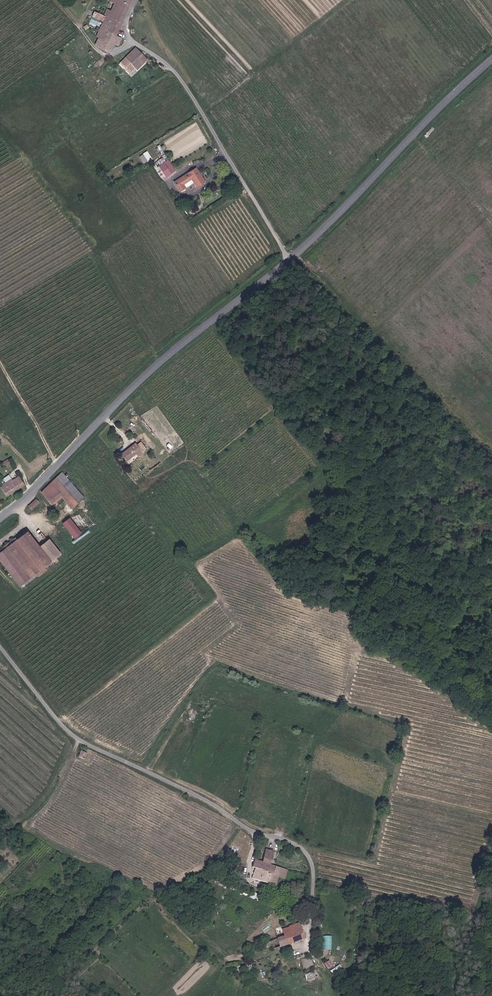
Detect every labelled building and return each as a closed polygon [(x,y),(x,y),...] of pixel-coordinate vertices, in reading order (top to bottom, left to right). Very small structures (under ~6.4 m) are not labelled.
[(120,0),(111,0),(105,16),(110,18),(122,23),(130,4),(120,0)] [(120,28),(122,23),(110,18),(109,23),(120,28)] [(120,28),(109,23),(104,21),(98,36),(101,37),(107,40),(109,33),(117,36),(120,28)] [(109,33),(107,40),(114,43),(117,36),(109,33)] [(97,45),(110,53),(114,43),(107,40),(101,37),(97,45)] [(139,51),(136,48),(126,58),(135,68),(136,70),(147,59),(142,54),(144,52),(141,49),(139,51)] [(135,68),(126,58),(121,64),(130,73),(135,68)] [(139,156),(144,163),(152,158),(148,151),(139,156)] [(162,161),(169,172),(173,169),(167,158),(162,161)] [(157,164),(163,175),(169,172),(162,161),(157,164)] [(157,164),(152,167),(159,178),(163,175),(157,164)] [(196,168),(179,179),(185,188),(190,185),(187,182),(192,179),(197,187),(205,182),(196,168)] [(138,447),(136,445),(121,456),(126,462),(135,456),(137,458),(143,454),(142,452),(146,449),(142,443),(138,447)] [(81,503),(72,491),(77,487),(64,473),(43,492),(53,504),(63,496),(74,509),(81,503)] [(14,481),(13,479),(2,486),(9,496),(25,485),(20,477),(14,481)] [(81,503),(87,498),(77,487),(72,491),(81,503)] [(72,518),(66,524),(78,539),(85,533),(72,518)] [(28,532),(27,530),(0,550),(0,553),(28,532)] [(48,564),(57,557),(61,554),(50,539),(40,547),(28,532),(0,553),(0,557),(22,585),(38,572),(40,575),(43,573),(40,570),(45,566),(48,564)] [(60,561),(57,557),(48,564),(51,568),(60,561)] [(87,754),(81,751),(78,757),(84,760),(87,754)] [(256,869),(252,879),(267,884),(273,866),(270,866),(273,852),(265,850),(261,862),(255,861),(252,868),(256,869)] [(287,871),(273,866),(267,884),(274,886),(277,878),(284,880),(287,871)] [(265,944),(266,946),(261,948),(263,954),(304,940),(300,925),(290,928),(291,933),(285,935),(285,937),(265,944)] [(323,950),(332,950),(333,936),(323,935),(323,950)] [(328,968),(333,965),(329,960),(324,963),(328,968)] [(340,965),(331,970),(334,974),(342,969),(340,965)] [(312,971),(306,974),(308,980),(315,977),(312,971)]
